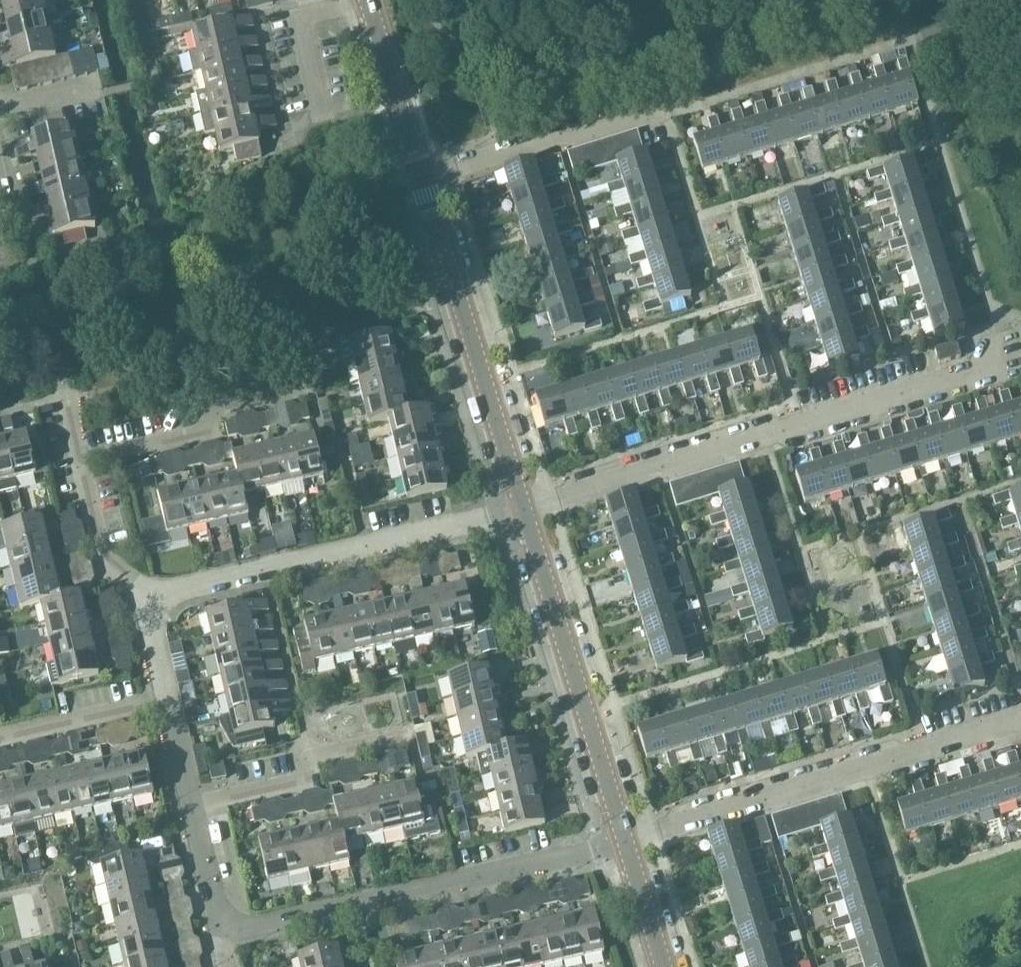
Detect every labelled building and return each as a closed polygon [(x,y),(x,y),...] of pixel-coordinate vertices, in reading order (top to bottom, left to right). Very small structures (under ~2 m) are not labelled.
[(7,27),(47,18),(43,0),(34,0),(2,7),(5,17),(0,19),(0,28),(7,27)] [(259,0),(257,0),(246,2),(248,11),(261,8),(259,0)] [(261,8),(273,5),(272,0),(259,0),(261,8)] [(190,2),(152,11),(154,21),(192,12),(190,2)] [(219,9),(221,17),(233,14),(232,6),(219,9)] [(221,17),(219,9),(207,11),(209,20),(221,17)] [(96,15),(90,17),(92,28),(98,27),(96,15)] [(180,18),(182,26),(194,23),(192,15),(180,18)] [(7,27),(10,37),(0,40),(0,49),(12,46),(12,47),(51,38),(47,18),(7,27)] [(182,26),(180,18),(167,20),(169,29),(182,26)] [(193,32),(197,53),(237,44),(234,33),(254,29),(252,19),(193,32)] [(46,61),(56,58),(51,38),(12,47),(14,58),(0,61),(0,71),(11,69),(22,66),(34,63),(46,61)] [(241,63),(239,53),(259,48),(257,40),(237,45),(237,44),(197,53),(189,54),(194,74),(202,73),(241,63)] [(905,49),(898,52),(900,59),(907,57),(905,49)] [(98,73),(93,50),(81,52),(87,76),(98,73)] [(87,76),(81,52),(70,55),(75,79),(87,76)] [(895,52),(880,57),(883,66),(898,62),(895,52)] [(58,58),(63,81),(75,79),(70,55),(58,58)] [(58,58),(56,58),(46,61),(51,84),(63,81),(58,58)] [(246,83),(243,73),(263,68),(261,59),(241,64),(241,63),(202,73),(206,92),(246,83)] [(884,84),(893,114),(918,106),(909,77),(912,76),(907,60),(898,63),(903,78),(888,83),(884,84)] [(34,63),(40,87),(51,84),(46,61),(34,63)] [(22,66),(28,90),(40,87),(34,63),(22,66)] [(11,69),(16,92),(28,90),(22,66),(11,69)] [(856,67),(848,70),(851,77),(858,75),(856,67)] [(860,91),(870,121),(893,114),(884,84),(888,83),(883,67),(874,70),(879,86),(864,90),(860,91)] [(837,99),(846,128),(870,121),(860,91),(864,90),(859,74),(858,75),(851,77),(855,93),(841,98),(837,99)] [(201,115),(250,103),(248,92),(268,88),(266,79),(246,84),(246,83),(206,92),(196,95),(201,115)] [(813,106),(822,136),(846,128),(837,99),(841,98),(836,82),(827,85),(832,100),(817,105),(813,106)] [(789,113),(798,143),(822,136),(813,106),(817,105),(812,89),(803,92),(808,108),(793,112),(789,113)] [(761,94),(753,96),(756,106),(764,104),(761,94)] [(766,121),(775,150),(798,143),(789,113),(793,112),(788,96),(779,99),(784,115),(769,120),(766,121)] [(255,123),(252,113),(272,108),(270,99),(250,104),(250,103),(201,115),(205,134),(215,132),(255,123)] [(738,101),(729,104),(732,114),(741,111),(738,101)] [(742,128),(751,158),(775,150),(766,121),(769,120),(764,104),(756,106),(761,122),(746,127),(742,128)] [(718,135),(727,165),(751,158),(742,128),(746,127),(741,111),(732,114),(737,129),(722,134),(718,135)] [(703,172),(727,165),(718,135),(722,134),(717,118),(708,121),(713,137),(694,143),(703,172)] [(255,124),(255,123),(215,132),(220,153),(234,150),(237,163),(261,158),(258,144),(260,144),(257,132),(277,128),(275,119),(255,124)] [(185,122),(169,125),(171,133),(187,129),(185,122)] [(37,156),(37,157),(77,148),(72,127),(32,136),(35,148),(15,152),(17,161),(37,156)] [(633,158),(644,155),(637,131),(626,135),(633,158)] [(614,138),(622,162),(633,158),(626,135),(614,138)] [(610,166),(617,163),(622,162),(614,138),(603,142),(610,166)] [(591,146),(598,169),(610,166),(603,142),(591,146)] [(580,149),(587,173),(598,169),(591,146),(580,149)] [(77,148),(37,157),(40,167),(19,172),(22,181),(42,176),(81,167),(77,148)] [(568,153),(575,176),(587,173),(580,149),(568,153)] [(626,191),(624,187),(655,178),(647,154),(644,155),(633,158),(622,162),(617,163),(623,182),(607,187),(609,194),(610,196),(626,191)] [(891,196),(921,186),(914,162),(885,171),(884,168),(867,173),(870,182),(886,177),(890,192),(891,196)] [(504,172),(511,196),(541,187),(542,191),(558,186),(555,177),(540,182),(534,163),(504,172)] [(46,196),(86,187),(81,167),(42,176),(44,187),(24,192),(26,200),(46,196)] [(121,170),(112,172),(114,181),(122,179),(121,170)] [(568,173),(555,177),(558,186),(570,182),(568,173)] [(632,211),(662,202),(655,178),(624,187),(626,191),(630,206),(614,211),(617,219),(633,214),(632,211)] [(816,218),(815,215),(810,200),(826,195),(823,186),(806,192),(807,194),(779,203),(786,227),(816,218)] [(899,219),(928,210),(921,186),(891,196),(890,192),(874,197),(877,206),(893,201),(897,216),(899,219)] [(86,187),(46,196),(49,207),(29,212),(31,220),(50,216),(51,216),(91,207),(86,187)] [(541,187),(511,196),(518,220),(548,211),(549,214),(565,209),(563,201),(547,205),(542,191),(541,187)] [(607,187),(581,194),(583,202),(609,194),(607,187)] [(632,211),(633,214),(637,229),(622,234),(625,243),(640,239),(639,235),(669,225),(662,202),(632,211)] [(95,228),(91,207),(51,216),(53,227),(33,231),(36,241),(95,228)] [(606,209),(588,215),(590,223),(608,217),(606,209)] [(815,215),(816,218),(786,227),(793,251),(823,242),(822,239),(818,224),(833,219),(831,210),(815,215)] [(899,219),(897,216),(882,221),(883,224),(885,230),(900,225),(905,240),(906,243),(936,234),(928,210),(899,219)] [(548,211),(518,220),(526,244),(556,234),(557,238),(573,233),(570,225),(554,229),(549,214),(548,211)] [(879,213),(854,221),(857,232),(883,224),(882,221),(879,213)] [(646,259),(677,249),(669,225),(639,235),(640,239),(645,253),(629,258),(631,267),(647,262),(646,259)] [(561,253),(557,238),(556,234),(526,244),(533,267),(563,258),(564,262),(580,257),(577,248),(561,253)] [(822,239),(823,242),(793,251),(801,275),(831,266),(830,263),(825,248),(841,243),(838,234),(822,239)] [(907,248),(912,263),(913,267),(943,257),(936,234),(906,243),(905,240),(889,245),(892,253),(907,248)] [(611,243),(597,247),(601,259),(615,254),(611,243)] [(654,286),(653,282),(684,273),(677,249),(646,259),(647,262),(652,277),(636,282),(639,291),(654,286)] [(73,256),(64,260),(70,272),(78,268),(73,256)] [(577,272),(598,268),(596,257),(575,261),(577,272)] [(915,272),(919,287),(920,290),(950,281),(943,257),(913,267),(912,263),(896,268),(899,277),(915,272)] [(563,258),(533,267),(540,291),(570,282),(571,285),(587,280),(584,272),(569,277),(564,262),(563,258)] [(831,266),(801,275),(808,299),(838,289),(837,286),(833,271),(848,266),(845,258),(830,263),(831,266)] [(592,269),(584,272),(587,280),(595,278),(592,269)] [(684,273),(653,282),(654,286),(659,301),(643,306),(646,314),(663,309),(662,306),(683,300),(692,297),(684,273)] [(895,273),(880,278),(884,289),(899,285),(895,273)] [(852,281),(837,286),(838,289),(808,299),(815,322),(845,313),(844,310),(840,295),(855,290),(854,285),(852,281)] [(922,296),(927,311),(928,314),(958,305),(950,281),(920,290),(919,287),(904,292),(907,301),(922,296)] [(571,285),(570,282),(540,291),(547,315),(578,305),(579,310),(594,305),(592,295),(576,300),(571,285)] [(622,284),(610,288),(613,298),(625,294),(622,284)] [(869,296),(858,299),(860,305),(861,309),(872,305),(869,296)] [(683,300),(662,306),(663,309),(666,316),(687,310),(683,300)] [(578,305),(547,315),(555,339),(584,330),(585,333),(602,328),(599,319),(583,324),(579,310),(578,305)] [(845,313),(815,322),(822,346),(853,337),(852,334),(847,319),(863,314),(861,309),(860,305),(844,310),(845,313)] [(927,311),(911,316),(914,325),(929,320),(935,338),(965,329),(958,305),(928,314),(927,311)] [(343,366),(355,363),(394,354),(390,336),(394,335),(393,333),(370,338),(368,327),(336,335),(343,366)] [(853,337),(822,346),(830,370),(860,361),(854,342),(870,338),(869,335),(867,329),(852,334),(853,337)] [(880,332),(869,335),(870,338),(875,356),(886,353),(880,332)] [(735,370),(739,369),(753,365),(758,381),(767,378),(762,361),(759,362),(750,333),(726,340),(735,370)] [(900,339),(893,341),(895,349),(902,346),(900,339)] [(739,369),(735,370),(726,340),(702,347),(711,378),(715,376),(730,372),(735,388),(744,385),(739,369)] [(961,358),(957,344),(935,350),(939,365),(961,358)] [(715,376),(711,378),(702,347),(679,355),(688,385),(692,384),(706,379),(711,395),(718,393),(720,392),(715,376)] [(359,383),(399,374),(395,358),(399,357),(398,354),(395,355),(394,354),(355,363),(359,383)] [(655,362),(664,392),(668,391),(683,387),(687,402),(696,400),(692,384),(688,385),(679,355),(655,362)] [(312,374),(321,372),(318,359),(309,361),(312,374)] [(640,399),(644,398),(659,394),(663,410),(673,407),(668,391),(664,392),(655,362),(631,369),(640,399)] [(649,414),(644,398),(640,399),(631,369),(607,376),(617,407),(620,406),(635,401),(640,417),(649,414)] [(321,372),(312,374),(315,386),(323,384),(321,372)] [(364,403),(404,394),(400,377),(403,376),(403,374),(399,375),(399,374),(359,383),(364,403)] [(617,407),(607,376),(584,383),(593,414),(597,413),(611,408),(616,424),(625,421),(620,406),(617,407)] [(597,413),(593,414),(584,383),(560,391),(569,421),(573,420),(587,415),(592,431),(598,429),(601,428),(597,413)] [(573,420),(569,421),(560,391),(536,398),(545,428),(564,422),(569,438),(578,436),(573,420)] [(986,416),(995,446),(1019,439),(1010,409),(1013,408),(1009,392),(999,395),(1004,411),(990,415),(986,416)] [(718,393),(711,395),(714,405),(721,403),(718,393)] [(389,419),(409,414),(409,413),(405,398),(408,397),(407,394),(404,395),(404,394),(364,403),(369,424),(389,419)] [(321,413),(330,411),(328,399),(318,401),(321,413)] [(962,423),(972,453),(995,446),(986,416),(990,415),(985,399),(976,402),(981,418),(966,422),(962,423)] [(277,407),(273,412),(277,426),(283,429),(298,426),(302,421),(299,406),(292,403),(277,407)] [(307,404),(299,406),(302,421),(310,419),(307,404)] [(1019,439),(1020,438),(1020,405),(1013,408),(1010,409),(1019,439)] [(927,410),(928,417),(934,415),(938,414),(942,412),(943,410),(942,406),(927,410)] [(939,430),(948,461),(972,453),(962,423),(966,422),(961,406),(952,409),(957,425),(942,429),(939,430)] [(409,413),(409,414),(389,419),(393,438),(433,429),(429,411),(434,410),(433,408),(409,413)] [(330,411),(321,413),(324,426),(333,424),(330,411)] [(923,411),(907,416),(909,422),(914,421),(922,418),(924,416),(923,411)] [(233,421),(237,435),(243,438),(257,435),(262,430),(258,415),(252,412),(237,416),(233,421)] [(266,414),(269,428),(277,426),(273,412),(266,414)] [(269,428),(266,414),(258,415),(262,430),(269,428)] [(915,438),(924,468),(944,462),(948,461),(939,430),(942,429),(938,414),(934,415),(928,417),(933,432),(919,436),(915,438)] [(2,421),(7,441),(16,480),(36,475),(26,435),(15,438),(10,419),(2,421)] [(686,419),(674,423),(677,433),(689,429),(686,419)] [(225,423),(229,437),(237,435),(233,421),(225,423)] [(891,421),(884,424),(885,429),(890,428),(892,425),(891,421)] [(910,439),(895,444),(891,445),(900,475),(919,469),(924,468),(915,438),(919,436),(914,421),(909,422),(905,424),(910,439)] [(877,482),(900,475),(891,445),(895,444),(890,428),(885,429),(881,431),(886,447),(871,451),(867,452),(877,482)] [(433,429),(393,438),(398,458),(438,448),(434,432),(439,431),(438,429),(434,430),(433,429)] [(598,429),(592,431),(596,445),(602,443),(598,429)] [(350,448),(360,446),(357,433),(348,436),(350,448)] [(848,435),(842,437),(844,446),(851,444),(848,435)] [(877,482),(867,452),(871,451),(866,435),(857,438),(862,454),(847,459),(844,460),(853,490),(877,482)] [(303,483),(324,478),(323,476),(321,465),(320,461),(318,451),(315,437),(297,441),(296,438),(293,439),(294,442),(303,483)] [(18,488),(16,480),(7,441),(0,443),(0,493),(18,488)] [(613,441),(604,444),(607,454),(616,452),(613,441)] [(303,483),(294,442),(277,446),(276,443),(273,444),(273,447),(283,488),(303,483)] [(844,460),(847,459),(842,442),(833,445),(838,461),(823,466),(820,467),(829,497),(853,490),(844,460)] [(202,446),(198,451),(201,466),(207,468),(222,465),(226,460),(223,446),(217,443),(202,446)] [(234,459),(232,453),(230,444),(223,446),(226,460),(234,459)] [(360,446),(350,448),(353,460),(363,458),(360,446)] [(253,448),(254,452),(260,477),(263,492),(283,488),(273,447),(257,451),(256,448),(253,448)] [(334,447),(318,451),(320,461),(336,457),(334,447)] [(403,479),(443,469),(439,452),(443,451),(443,449),(438,450),(438,448),(398,458),(403,479)] [(574,450),(566,452),(569,464),(577,462),(574,450)] [(820,467),(823,466),(818,450),(810,452),(815,468),(796,474),(805,504),(829,497),(820,467)] [(191,453),(194,467),(201,466),(198,451),(191,453)] [(163,455),(159,460),(163,475),(168,477),(183,474),(187,469),(183,455),(177,452),(163,455)] [(263,492),(260,477),(254,452),(237,456),(236,452),(232,453),(234,459),(238,477),(239,477),(244,497),(263,492)] [(194,467),(191,453),(183,455),(187,469),(194,467)] [(789,453),(781,456),(785,469),(793,467),(789,453)] [(159,460),(150,462),(154,477),(163,475),(159,460)] [(948,461),(944,462),(948,476),(952,475),(948,461)] [(150,462),(140,465),(144,479),(154,477),(150,462)] [(728,467),(735,491),(747,487),(739,464),(728,467)] [(717,471),(718,477),(724,494),(735,491),(728,467),(717,471)] [(443,469),(403,479),(408,500),(448,491),(443,472),(448,471),(447,468),(443,469)] [(1011,469),(1001,471),(1004,481),(1014,478),(1011,469)] [(705,475),(712,498),(719,495),(724,494),(718,477),(717,471),(705,475)] [(360,489),(369,487),(367,475),(357,477),(360,489)] [(705,475),(697,477),(693,478),(700,501),(712,498),(705,475)] [(244,497),(239,477),(238,477),(222,481),(221,477),(218,478),(219,482),(229,521),(249,516),(244,497)] [(700,501),(693,478),(682,482),(689,504),(700,501)] [(229,521),(219,482),(202,486),(201,481),(198,482),(199,486),(208,526),(229,521)] [(689,504),(682,482),(670,485),(677,508),(689,504)] [(208,526),(199,486),(181,490),(181,486),(178,487),(178,491),(188,530),(208,526)] [(727,522),(758,512),(750,486),(747,487),(735,491),(724,494),(719,495),(725,515),(710,520),(713,528),(728,524),(727,522)] [(363,502),(372,500),(369,487),(360,489),(363,502)] [(188,530),(178,491),(161,495),(160,491),(157,492),(167,535),(188,530)] [(1020,519),(1020,494),(1011,497),(1010,494),(994,499),(997,508),(1012,503),(1016,518),(1017,520),(1020,519)] [(606,504),(614,530),(645,521),(645,523),(660,518),(658,509),(642,514),(636,495),(606,504)] [(979,499),(973,501),(975,508),(982,506),(979,499)] [(75,512),(60,515),(62,524),(77,521),(75,512)] [(735,546),(735,545),(765,536),(758,512),(727,522),(728,524),(733,538),(717,543),(720,551),(735,546)] [(942,544),(942,542),(937,527),(952,522),(949,512),(932,517),(933,520),(904,529),(912,554),(942,544)] [(1017,520),(1016,518),(1002,523),(1004,532),(1019,527),(1020,535),(1020,519),(1017,520)] [(2,529),(7,550),(47,540),(42,522),(46,521),(46,519),(2,529)] [(77,521),(62,524),(59,529),(62,545),(68,548),(84,545),(86,538),(83,524),(77,521)] [(645,521),(614,530),(622,554),(652,545),(652,547),(668,542),(665,533),(650,538),(645,523),(645,521)] [(298,537),(301,548),(316,545),(314,533),(298,537)] [(694,533),(688,535),(690,542),(696,540),(694,533)] [(294,535),(275,539),(278,552),(297,547),(294,535)] [(765,536),(735,545),(735,546),(740,562),(725,567),(727,575),(743,571),(742,569),(772,560),(765,536)] [(942,544),(912,554),(919,576),(950,567),(949,565),(944,550),(960,545),(957,537),(942,542),(942,544)] [(51,539),(47,540),(7,550),(12,570),(51,561),(47,543),(51,542),(51,539)] [(1009,546),(1011,555),(1020,552),(1020,543),(1009,546)] [(68,548),(70,556),(85,552),(84,545),(68,548)] [(652,545),(622,554),(629,577),(659,568),(660,570),(675,565),(672,556),(657,561),(652,547),(652,545)] [(255,550),(245,552),(247,560),(257,557),(255,550)] [(70,556),(72,563),(87,560),(85,552),(70,556)] [(229,554),(217,556),(220,567),(231,564),(229,554)] [(428,558),(425,563),(428,577),(434,580),(448,576),(453,571),(449,557),(443,554),(428,558)] [(996,554),(985,557),(987,565),(998,562),(996,554)] [(458,555),(449,557),(453,571),(461,569),(458,555)] [(55,560),(51,561),(12,570),(17,589),(56,580),(52,563),(56,562),(55,560)] [(92,563),(87,560),(72,563),(68,569),(71,584),(78,588),(93,584),(96,578),(92,563)] [(750,593),(780,584),(772,560),(742,569),(743,571),(747,586),(732,590),(733,595),(734,599),(750,595),(750,593)] [(926,602),(957,593),(956,590),(951,574),(967,569),(964,560),(949,565),(950,567),(919,576),(926,602)] [(417,565),(420,579),(428,577),(425,563),(417,565)] [(389,567),(385,572),(388,586),(394,589),(408,586),(409,585),(413,581),(409,566),(404,564),(389,567)] [(420,579),(417,565),(409,566),(413,581),(420,579)] [(660,570),(659,568),(629,577),(636,601),(667,592),(667,593),(682,589),(680,580),(664,585),(660,570)] [(378,574),(381,588),(388,586),(385,572),(378,574)] [(346,581),(349,596),(355,598),(369,595),(374,590),(370,575),(364,573),(350,576),(346,581)] [(381,588),(378,574),(370,575),(374,590),(381,588)] [(60,579),(56,580),(17,589),(22,610),(41,606),(41,604),(61,600),(60,599),(56,583),(61,582),(60,579)] [(338,583),(341,598),(349,596),(346,581),(338,583)] [(309,585),(306,590),(309,605),(315,607),(330,604),(334,599),(331,585),(325,582),(309,585)] [(341,598),(338,583),(331,585),(334,599),(339,598),(341,598)] [(78,588),(79,595),(84,594),(85,595),(94,593),(93,592),(95,591),(93,584),(78,588)] [(757,618),(757,616),(787,607),(780,584),(750,593),(750,595),(755,609),(739,614),(742,623),(757,618)] [(692,586),(682,589),(686,599),(697,595),(693,585),(692,586)] [(964,616),(963,613),(959,599),(974,594),(971,585),(956,590),(957,593),(926,602),(933,625),(964,616)] [(115,595),(113,588),(99,591),(101,599),(115,595)] [(446,593),(455,632),(475,628),(466,588),(448,592),(447,588),(445,589),(446,593)] [(731,589),(705,597),(706,603),(721,598),(733,595),(732,590),(731,589)] [(309,605),(306,590),(297,592),(301,607),(309,605)] [(667,592),(636,601),(644,626),(674,616),(674,618),(690,613),(687,604),(672,609),(667,593),(667,592)] [(247,597),(245,597),(247,607),(264,603),(261,593),(260,594),(247,597)] [(455,632),(446,593),(428,597),(427,593),(424,593),(425,597),(434,637),(455,632)] [(85,596),(85,595),(84,594),(79,595),(60,599),(61,600),(41,604),(41,606),(46,626),(85,616),(81,597),(85,596)] [(115,595),(101,599),(97,603),(101,620),(107,624),(121,620),(124,613),(121,599),(115,595)] [(434,637),(425,597),(408,601),(407,597),(404,598),(405,602),(415,642),(434,637)] [(339,598),(334,599),(337,612),(344,610),(341,598),(339,598)] [(721,598),(706,603),(708,609),(723,605),(721,598)] [(264,603),(247,607),(207,616),(212,636),(252,627),(249,617),(269,612),(267,602),(264,603)] [(415,642),(405,602),(388,606),(387,602),(384,603),(385,606),(394,646),(415,642)] [(394,646),(385,606),(367,610),(366,607),(363,607),(364,611),(374,651),(394,646)] [(787,607),(757,616),(757,618),(762,633),(746,638),(749,647),(766,641),(765,638),(794,630),(787,607)] [(963,613),(964,616),(933,625),(940,648),(971,639),(971,637),(966,622),(981,617),(978,608),(963,613)] [(374,651),(364,611),(348,615),(347,611),(345,612),(346,615),(355,655),(374,651)] [(46,626),(51,645),(90,636),(86,619),(90,618),(89,615),(85,616),(46,626)] [(355,655),(346,615),(328,619),(327,616),(325,616),(326,620),(335,660),(355,655)] [(674,616),(644,626),(651,649),(681,640),(682,641),(697,636),(694,628),(679,632),(674,618),(674,616)] [(107,624),(109,631),(123,628),(121,620),(107,624)] [(335,660),(326,620),(307,624),(307,621),(304,621),(314,665),(335,660)] [(252,627),(212,636),(216,656),(256,646),(254,637),(273,632),(271,623),(252,627)] [(109,631),(110,638),(125,635),(123,628),(109,631)] [(492,632),(480,635),(485,655),(497,652),(492,632)] [(971,639),(940,648),(948,672),(978,663),(977,660),(973,646),(988,641),(985,633),(971,637),(971,639)] [(94,635),(90,636),(51,645),(56,665),(95,656),(91,638),(95,637),(94,635)] [(130,638),(125,635),(110,638),(106,644),(110,658),(115,662),(130,658),(133,653),(130,638)] [(681,640),(651,649),(658,671),(686,662),(687,665),(704,660),(702,651),(686,656),(682,641),(681,640)] [(256,646),(216,656),(221,676),(261,666),(259,656),(278,652),(275,642),(256,646)] [(182,644),(170,647),(173,657),(184,654),(182,644)] [(99,655),(95,656),(56,665),(60,685),(100,676),(95,658),(99,658),(99,655)] [(992,656),(977,660),(978,663),(948,672),(955,697),(986,688),(980,669),(995,665),(992,656)] [(132,668),(130,660),(130,658),(115,662),(117,671),(132,668)] [(854,665),(864,695),(865,695),(880,690),(885,705),(894,703),(889,686),(886,687),(877,658),(854,665)] [(261,666),(221,676),(226,696),(266,687),(263,676),(282,671),(280,662),(261,667),(261,666)] [(840,702),(842,702),(857,697),(862,713),(870,710),(865,695),(864,695),(854,665),(831,672),(840,702)] [(1006,667),(997,670),(1000,680),(1009,677),(1006,667)] [(449,678),(454,699),(493,690),(489,672),(493,671),(492,668),(449,678)] [(817,709),(818,709),(833,704),(838,720),(846,717),(842,702),(840,702),(831,672),(808,679),(817,709)] [(189,673),(177,676),(179,685),(191,683),(189,673)] [(0,678),(0,693),(9,691),(6,676),(0,678)] [(817,709),(808,679),(783,687),(792,717),(794,716),(809,712),(814,727),(822,725),(818,709),(817,709)] [(266,687),(226,696),(230,716),(270,706),(268,696),(287,692),(285,683),(266,687)] [(769,724),(770,723),(785,719),(790,734),(799,732),(794,716),(792,717),(783,687),(760,693),(769,724)] [(497,689),(493,690),(454,699),(458,718),(498,709),(494,693),(498,692),(497,689)] [(745,731),(746,730),(762,726),(767,741),(775,739),(770,723),(769,724),(760,693),(736,701),(745,731)] [(410,709),(420,706),(417,694),(408,696),(407,697),(410,709)] [(722,738),(723,738),(738,733),(742,749),(751,746),(746,730),(745,731),(736,701),(712,708),(722,738)] [(266,742),(264,730),(275,728),(273,716),(292,711),(289,702),(270,706),(230,716),(224,717),(222,722),(234,750),(266,742)] [(420,706),(410,709),(413,721),(423,719),(420,706)] [(458,718),(463,739),(502,730),(498,712),(502,711),(501,708),(498,709),(458,718)] [(698,746),(699,745),(714,741),(719,756),(728,753),(723,738),(722,738),(712,708),(689,715),(698,746)] [(59,713),(61,723),(80,719),(78,709),(59,713)] [(674,753),(675,752),(690,748),(695,763),(704,761),(699,745),(698,746),(689,715),(665,723),(674,753)] [(104,731),(107,745),(114,748),(128,745),(132,739),(128,725),(122,721),(108,725),(104,731)] [(128,725),(132,739),(141,737),(138,723),(128,725)] [(675,752),(674,753),(665,723),(639,731),(648,761),(667,755),(672,771),(680,768),(675,752)] [(506,729),(502,730),(463,739),(468,760),(478,758),(488,755),(488,754),(507,750),(507,749),(503,732),(507,732),(506,729)] [(68,734),(64,740),(67,754),(74,758),(88,754),(92,749),(89,734),(82,731),(68,734)] [(104,731),(96,733),(100,747),(107,745),(104,731)] [(853,731),(847,733),(850,742),(856,740),(853,731)] [(96,733),(89,734),(92,749),(100,747),(96,733)] [(417,736),(419,749),(429,746),(426,734),(417,736)] [(28,743),(24,750),(27,764),(34,767),(49,763),(52,758),(49,744),(43,740),(28,743)] [(64,740),(56,742),(60,756),(67,754),(64,740)] [(60,756),(56,742),(49,744),(52,758),(60,756)] [(488,754),(488,755),(478,758),(482,776),(492,774),(531,765),(528,747),(531,746),(530,744),(507,749),(507,750),(488,754)] [(429,746),(419,749),(422,761),(432,759),(429,746)] [(100,747),(92,749),(94,757),(102,755),(100,747)] [(1011,748),(997,752),(999,760),(1007,757),(1007,756),(1012,754),(1011,748)] [(9,773),(13,767),(9,753),(3,749),(0,750),(0,775),(9,773)] [(24,750),(17,751),(20,765),(27,764),(24,750)] [(20,765),(17,751),(9,753),(13,767),(20,765)] [(378,755),(374,761),(378,775),(384,778),(398,775),(403,769),(400,755),(393,751),(378,755)] [(408,753),(401,754),(400,755),(403,769),(412,767),(408,753)] [(993,778),(1002,807),(1020,802),(1020,783),(1017,770),(1020,769),(1016,753),(1012,754),(1007,756),(1007,757),(1012,772),(997,776),(993,778)] [(990,754),(977,758),(981,773),(986,772),(983,763),(992,761),(990,754)] [(121,757),(122,761),(123,761),(132,800),(154,795),(145,756),(126,760),(125,756),(121,757)] [(205,759),(197,761),(201,776),(208,774),(205,759)] [(766,759),(752,763),(756,774),(770,770),(766,759)] [(339,764),(335,770),(338,784),(345,787),(359,784),(363,778),(359,764),(353,760),(339,764)] [(112,805),(132,800),(123,761),(122,761),(106,765),(105,761),(102,761),(103,765),(112,805)] [(367,762),(370,777),(378,775),(374,761),(367,762)] [(973,784),(970,785),(979,815),(1002,807),(993,778),(997,776),(992,761),(983,763),(986,772),(988,779),(973,784)] [(208,765),(211,774),(212,782),(227,778),(223,762),(208,765)] [(370,777),(367,762),(359,764),(363,778),(370,777)] [(963,763),(940,770),(942,776),(945,775),(946,780),(961,775),(959,770),(965,769),(963,763)] [(535,764),(531,765),(492,774),(497,794),(536,785),(532,767),(536,766),(535,764)] [(740,764),(727,768),(731,779),(744,775),(740,764)] [(112,805),(103,765),(86,769),(85,765),(82,766),(83,770),(92,810),(112,805)] [(714,767),(705,770),(709,784),(718,781),(714,767)] [(949,791),(946,792),(955,822),(979,815),(970,785),(973,784),(968,768),(965,769),(959,770),(961,775),(964,786),(949,791)] [(448,784),(457,782),(454,769),(445,771),(448,784)] [(92,810),(83,770),(67,774),(67,770),(63,771),(64,775),(73,814),(92,810)] [(327,772),(331,786),(338,784),(335,770),(327,772)] [(926,774),(915,777),(917,784),(921,782),(928,780),(926,774)] [(73,814),(64,775),(47,779),(46,775),(43,775),(44,779),(53,819),(73,814)] [(926,798),(922,799),(931,829),(955,822),(946,792),(949,791),(946,780),(945,775),(942,776),(936,778),(941,794),(926,798)] [(915,777),(904,781),(906,787),(912,785),(917,784),(915,777)] [(33,823),(53,819),(44,779),(27,783),(26,779),(23,780),(24,784),(33,823)] [(695,779),(682,783),(685,795),(698,791),(695,779)] [(457,782),(448,784),(451,796),(460,794),(457,782)] [(917,801),(898,807),(907,837),(931,829),(922,799),(926,798),(921,782),(917,784),(912,785),(917,801)] [(4,789),(13,828),(33,823),(24,784),(7,788),(7,784),(3,785),(4,789)] [(393,786),(394,790),(404,830),(406,841),(441,833),(432,794),(419,798),(416,785),(397,789),(396,785),(393,786)] [(540,785),(536,785),(497,794),(501,814),(541,805),(537,788),(540,787),(540,785)] [(661,785),(653,787),(657,799),(665,796),(661,785)] [(13,828),(4,789),(0,790),(0,831),(13,828)] [(304,793),(300,799),(304,813),(310,816),(324,813),(328,807),(325,793),(318,789),(304,793)] [(404,830),(394,790),(377,794),(376,790),(374,791),(375,794),(384,834),(404,830)] [(328,807),(335,806),(334,800),(335,800),(333,791),(325,793),(328,807)] [(355,799),(354,799),(364,839),(384,834),(375,794),(357,798),(356,795),(354,795),(355,799)] [(841,796),(830,800),(837,822),(848,819),(841,796)] [(264,802),(261,808),(264,823),(270,826),(285,822),(288,817),(285,802),(279,799),(264,802)] [(293,801),(296,815),(304,813),(300,799),(293,801)] [(336,799),(335,800),(334,800),(335,806),(339,824),(340,824),(344,844),(345,843),(364,839),(354,799),(337,803),(336,799)] [(830,800),(818,803),(825,826),(837,822),(830,800)] [(296,815),(293,801),(285,802),(288,817),(296,815)] [(818,803),(807,807),(814,829),(822,827),(825,826),(818,803)] [(545,807),(544,804),(541,805),(501,814),(506,835),(546,826),(542,808),(545,807)] [(807,807),(795,810),(802,833),(814,829),(807,807)] [(264,823),(261,808),(252,810),(256,825),(264,823)] [(458,824),(466,822),(463,810),(455,812),(458,824)] [(795,810),(784,814),(791,836),(802,833),(795,810)] [(784,814),(772,817),(779,840),(791,836),(784,814)] [(828,846),(811,851),(814,860),(831,855),(830,851),(859,842),(851,818),(848,819),(837,822),(825,826),(822,827),(828,846)] [(765,819),(752,823),(757,838),(769,834),(765,819)] [(466,822),(458,824),(460,836),(469,834),(466,822)] [(350,863),(345,843),(344,844),(340,824),(339,824),(323,828),(322,825),(319,825),(320,829),(329,868),(350,863)] [(739,827),(708,836),(715,860),(746,851),(747,854),(763,850),(762,846),(760,841),(758,841),(744,846),(739,827)] [(300,830),(300,834),(309,873),(329,868),(320,829),(303,833),(303,829),(300,830)] [(280,835),(281,838),(290,877),(293,889),(312,885),(309,873),(300,834),(283,837),(283,834),(280,835)] [(269,882),(290,877),(281,838),(262,842),(262,839),(259,840),(269,882)] [(835,870),(818,875),(821,884),(838,878),(837,875),(866,866),(859,842),(830,851),(831,855),(835,870)] [(101,867),(106,885),(146,876),(142,858),(145,858),(145,856),(131,859),(128,847),(87,857),(89,864),(95,868),(101,867)] [(160,852),(162,861),(176,857),(175,853),(174,849),(160,852)] [(746,851),(715,860),(723,884),(753,874),(754,878),(770,873),(768,864),(752,869),(747,854),(746,851)] [(182,861),(176,857),(162,861),(158,867),(161,881),(167,885),(181,882),(185,875),(182,861)] [(843,894),(826,899),(828,907),(845,902),(844,899),(873,890),(866,866),(837,875),(838,878),(843,894)] [(14,868),(4,870),(6,881),(17,878),(14,868)] [(753,874),(723,884),(730,908),(761,898),(762,902),(778,897),(775,888),(759,893),(754,878),(753,874)] [(149,875),(146,876),(106,885),(111,906),(151,897),(146,878),(150,878),(149,875)] [(558,883),(554,889),(557,903),(564,907),(578,903),(582,898),(579,884),(572,880),(558,883)] [(183,889),(181,882),(167,885),(169,892),(183,889)] [(588,882),(579,884),(582,898),(591,896),(588,882)] [(183,889),(169,892),(171,900),(185,897),(183,889)] [(518,892),(514,899),(517,912),(524,916),(538,913),(542,907),(539,893),(532,889),(518,892)] [(554,889),(546,891),(550,905),(557,903),(554,889)] [(850,917),(833,922),(836,931),(853,926),(851,923),(881,914),(873,890),(844,899),(845,902),(850,917)] [(542,907),(550,905),(546,891),(539,893),(542,907)] [(154,896),(151,897),(111,906),(115,926),(156,917),(151,900),(155,899),(154,896)] [(761,898),(730,908),(737,931),(768,922),(769,926),(785,921),(784,918),(782,912),(766,917),(762,902),(761,898)] [(478,902),(475,908),(478,922),(484,925),(498,922),(502,916),(499,902),(493,899),(478,902)] [(514,899),(507,900),(510,914),(517,912),(514,899)] [(510,914),(507,900),(499,902),(502,916),(510,914)] [(438,911),(435,917),(438,931),(444,935),(459,931),(463,925),(460,911),(453,908),(438,911)] [(475,908),(467,909),(470,923),(478,922),(475,908)] [(793,908),(782,912),(784,918),(795,915),(793,908)] [(460,911),(463,925),(470,923),(467,909),(460,911)] [(574,915),(574,918),(584,958),(604,954),(595,913),(577,918),(576,914),(574,915)] [(857,941),(840,946),(843,955),(860,950),(859,946),(888,937),(881,914),(851,923),(853,926),(857,941)] [(156,917),(115,926),(120,946),(160,936),(156,920),(159,919),(159,916),(156,917)] [(399,920),(395,926),(399,940),(405,944),(419,940),(423,934),(420,920),(414,917),(399,920)] [(435,917),(427,919),(430,933),(438,931),(435,917)] [(555,923),(564,963),(584,958),(574,918),(557,922),(556,919),(554,919),(555,923)] [(430,933),(427,919),(420,920),(423,934),(430,933)] [(193,929),(191,922),(177,925),(178,932),(193,929)] [(768,922),(737,931),(745,955),(775,946),(776,949),(792,944),(789,936),(774,941),(769,926),(768,922)] [(534,928),(544,966),(546,966),(564,963),(555,923),(537,927),(536,923),(534,924),(534,928)] [(83,924),(75,925),(76,934),(85,932),(83,924)] [(399,940),(395,926),(387,928),(390,942),(399,940)] [(523,966),(544,966),(534,928),(517,931),(516,928),(514,928),(515,932),(523,966)] [(180,940),(194,937),(193,929),(178,932),(180,940)] [(495,937),(502,966),(523,966),(515,932),(497,936),(496,932),(494,933),(495,937)] [(163,935),(160,936),(120,946),(125,966),(164,957),(161,939),(164,938),(163,935)] [(194,937),(180,940),(176,946),(180,961),(186,965),(200,961),(203,955),(200,941),(194,937)] [(481,966),(502,966),(495,937),(477,941),(476,937),(474,937),(475,941),(481,966)] [(856,966),(876,966),(895,961),(888,937),(859,946),(860,950),(864,964),(856,966)] [(455,946),(460,966),(481,966),(475,941),(457,945),(456,941),(454,942),(455,946)] [(86,943),(78,945),(79,953),(88,951),(86,943)] [(455,946),(437,950),(436,946),(434,947),(435,950),(439,966),(460,966),(455,946)] [(745,955),(748,966),(799,966),(798,965),(797,959),(781,964),(776,949),(775,946),(745,955)] [(340,947),(298,957),(300,966),(341,966),(337,951),(341,950),(340,947)] [(32,949),(23,951),(27,966),(36,966),(32,949)] [(48,949),(41,951),(43,960),(51,958),(48,949)] [(416,955),(419,966),(439,966),(435,950),(418,954),(417,950),(415,951),(416,955)] [(10,954),(2,956),(4,966),(14,966),(10,954)] [(416,955),(396,959),(395,955),(393,956),(396,966),(419,966),(416,955)] [(164,957),(125,966),(167,966),(165,959),(169,958),(168,956),(164,957)]
